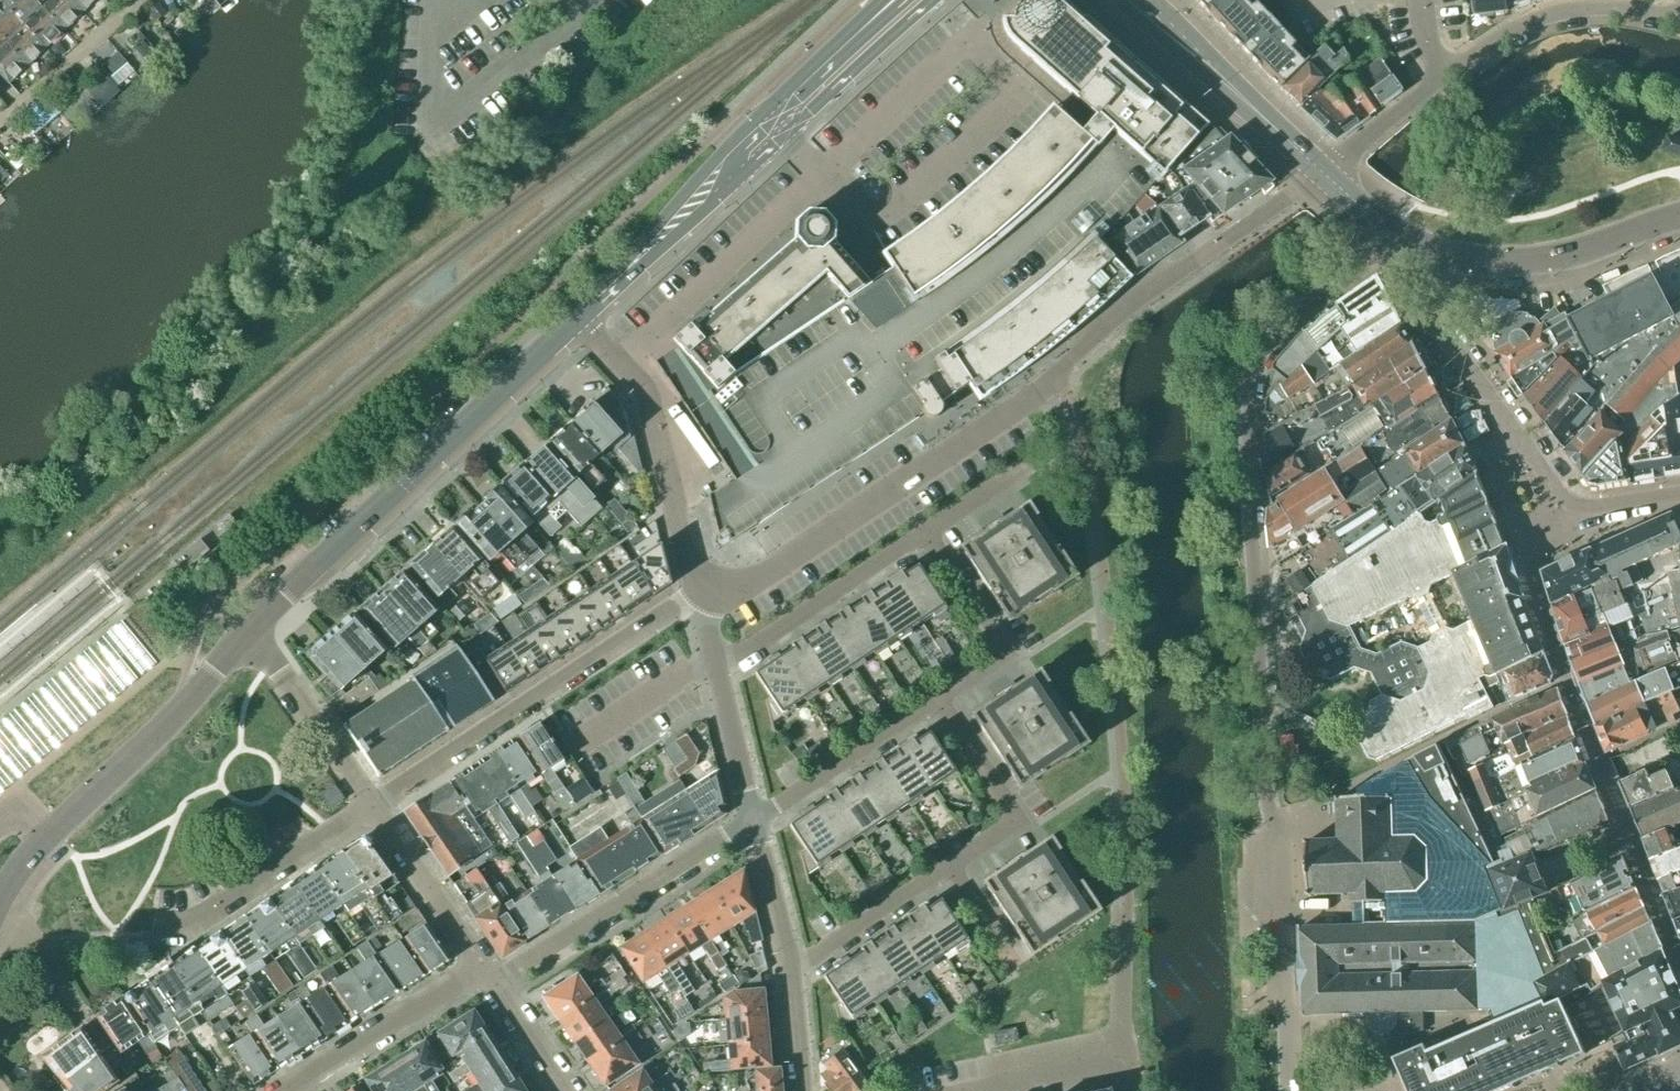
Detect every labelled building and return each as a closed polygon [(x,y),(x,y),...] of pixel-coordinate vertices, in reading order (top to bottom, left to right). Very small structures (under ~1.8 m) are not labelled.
[(43,8),(35,0),(3,0),(1,2),(24,26),(43,8)] [(83,13),(71,0),(51,0),(43,8),(65,31),(83,13)] [(96,0),(71,0),(83,13),(96,0)] [(1133,277),(1099,243),(1107,235),(1111,230),(1143,195),(1151,187),(1168,169),(1169,170),(1170,169),(1208,126),(1086,18),(1083,22),(1062,4),(1063,3),(1060,0),(1057,3),(1053,0),(1031,0),(1028,1),(1025,2),(1023,3),(1020,5),(1018,7),(1016,9),(1014,12),(1013,14),(1013,16),(1012,17),(1012,19),(1012,21),(1003,22),(1004,25),(1005,29),(1006,33),(1007,35),(1009,39),(1010,40),(1012,42),(1014,45),(1016,46),(1018,48),(1096,117),(1081,134),(1052,109),(1036,127),(1028,135),(1019,144),(1002,161),(984,177),(965,194),(945,211),(925,226),(905,241),(883,256),(893,270),(869,285),(833,243),(834,242),(836,226),(825,214),(808,213),(796,224),(795,240),(796,241),(693,331),(690,328),(674,342),(679,347),(667,355),(655,362),(734,481),(709,497),(709,496),(708,497),(717,537),(719,536),(724,532),(731,541),(730,542),(731,543),(924,415),(925,417),(926,418),(928,419),(929,419),(931,419),(934,419),(935,419),(937,418),(939,417),(940,416),(941,415),(941,414),(942,412),(942,411),(942,409),(941,407),(941,405),(969,385),(980,401),(1012,378),(1043,356),(1045,354),(1075,330),(1104,305),(1133,277)] [(1227,0),(1197,0),(1196,1),(1210,16),(1227,0)] [(1249,7),(1243,0),(1227,0),(1210,16),(1224,30),(1249,7)] [(1477,15),(1508,12),(1507,0),(1475,0),(1477,15)] [(157,1),(146,9),(156,22),(167,13),(157,1)] [(24,26),(1,2),(0,3),(0,39),(5,44),(24,26)] [(1237,45),(1267,17),(1255,3),(1250,8),(1249,7),(1224,30),(1237,45)] [(46,49),(65,31),(43,8),(24,26),(46,49)] [(137,17),(130,24),(137,32),(145,25),(137,17)] [(1251,59),(1281,31),(1267,17),(1237,45),(1251,59)] [(27,67),(46,49),(24,26),(5,44),(27,67)] [(1265,74),(1290,50),(1295,45),(1281,31),(1251,59),(1265,74)] [(1355,101),(1368,91),(1389,75),(1378,60),(1344,85),(1341,82),(1340,83),(1333,75),(1342,67),(1345,70),(1349,66),(1346,62),(1347,61),(1335,35),(1319,51),(1280,90),(1317,123),(1352,98),(1355,101)] [(139,57),(151,47),(146,41),(134,51),(139,57)] [(27,67),(5,44),(0,49),(0,75),(9,84),(27,67)] [(1290,50),(1265,74),(1279,89),(1309,60),(1308,59),(1303,64),(1290,50)] [(114,75),(127,64),(117,52),(104,64),(114,75)] [(1368,91),(1380,108),(1402,93),(1389,75),(1368,91)] [(98,99),(112,87),(105,80),(92,92),(98,99)] [(61,134),(71,126),(70,125),(85,112),(96,102),(85,90),(68,106),(60,113),(65,118),(54,127),(61,134)] [(1336,140),(1380,108),(1368,91),(1355,101),(1352,98),(1317,123),(1336,140)] [(1188,189),(1208,218),(1211,216),(1216,221),(1272,182),(1275,177),(1260,161),(1255,164),(1230,137),(1225,141),(1208,126),(1170,169),(1185,191),(1188,189)] [(17,171),(43,147),(35,138),(22,149),(20,147),(6,159),(17,171)] [(1669,138),(1665,151),(1679,155),(1679,141),(1669,138)] [(9,175),(0,167),(0,183),(9,175)] [(1143,195),(1158,208),(1157,209),(1159,211),(1174,232),(1178,238),(1208,218),(1188,189),(1185,191),(1170,169),(1169,170),(1168,169),(1151,187),(1143,195)] [(1182,244),(1178,238),(1174,232),(1159,211),(1157,209),(1135,227),(1159,260),(1182,244)] [(1140,272),(1159,260),(1135,227),(1113,243),(1140,272)] [(1600,417),(1679,332),(1679,304),(1671,310),(1653,276),(1651,277),(1652,278),(1584,312),(1583,310),(1569,319),(1582,344),(1575,347),(1593,365),(1582,378),(1581,379),(1596,393),(1597,393),(1606,401),(1595,413),(1600,417)] [(1385,337),(1404,325),(1380,277),(1321,317),(1298,339),(1296,341),(1311,362),(1323,376),(1385,337)] [(1569,319),(1566,313),(1541,328),(1539,324),(1534,319),(1534,318),(1529,316),(1522,315),(1514,315),(1507,318),(1502,322),(1498,328),(1495,335),(1495,342),(1496,342),(1501,351),(1496,354),(1512,379),(1555,354),(1559,359),(1559,360),(1562,357),(1574,346),(1575,347),(1582,344),(1569,319)] [(1395,357),(1414,345),(1404,326),(1404,325),(1385,337),(1323,376),(1311,362),(1267,401),(1265,434),(1317,407),(1395,357)] [(1600,417),(1566,453),(1585,478),(1618,443),(1625,448),(1679,395),(1675,367),(1679,362),(1679,332),(1600,417)] [(1311,362),(1296,341),(1275,365),(1267,401),(1311,362)] [(1315,443),(1332,433),(1367,411),(1374,406),(1390,396),(1427,371),(1414,345),(1395,357),(1317,407),(1265,434),(1266,451),(1266,474),(1298,456),(1304,451),(1310,447),(1312,445),(1315,443)] [(1593,365),(1575,347),(1574,346),(1562,357),(1582,378),(1593,365)] [(1524,396),(1559,359),(1555,354),(1512,379),(1524,396)] [(1581,379),(1582,378),(1562,357),(1559,360),(1524,396),(1544,423),(1581,379)] [(1335,466),(1365,447),(1419,411),(1418,409),(1440,397),(1427,371),(1390,396),(1374,406),(1367,411),(1332,433),(1315,443),(1323,455),(1328,452),(1335,466)] [(572,423),(600,454),(610,445),(615,451),(618,449),(640,474),(642,472),(634,437),(630,438),(622,408),(607,391),(572,423)] [(1595,413),(1606,401),(1597,393),(1596,393),(1586,404),(1572,391),(1545,424),(1563,448),(1564,447),(1563,447),(1595,413)] [(1365,447),(1378,468),(1433,431),(1451,418),(1462,412),(1451,392),(1441,397),(1419,411),(1365,447)] [(1631,483),(1679,475),(1679,402),(1679,395),(1625,448),(1631,483)] [(1395,493),(1419,478),(1447,458),(1465,446),(1453,421),(1407,452),(1407,453),(1381,471),(1395,493)] [(588,465),(600,454),(572,423),(550,442),(593,489),(602,480),(588,465)] [(1631,483),(1625,448),(1618,443),(1585,478),(1585,479),(1591,487),(1598,488),(1631,483)] [(603,507),(595,497),(593,499),(545,446),(524,465),(567,513),(580,528),(603,507)] [(1362,451),(1365,447),(1335,466),(1269,509),(1270,547),(1287,538),(1321,517),(1330,533),(1354,519),(1337,495),(1374,470),(1362,451)] [(1285,605),(1478,473),(1466,447),(1447,459),(1419,480),(1382,502),(1379,497),(1388,492),(1374,470),(1337,495),(1354,519),(1330,533),(1303,550),(1279,564),(1283,606),(1285,605)] [(1272,499),(1309,475),(1298,456),(1266,474),(1272,499)] [(556,522),(567,513),(524,465),(503,484),(551,538),(561,529),(556,522)] [(1377,761),(1467,716),(1470,721),(1494,709),(1489,689),(1504,682),(1500,673),(1545,654),(1525,602),(1507,547),(1503,549),(1495,529),(1499,527),(1478,473),(1285,605),(1287,610),(1286,614),(1288,618),(1292,620),(1299,616),(1307,633),(1301,650),(1314,674),(1331,680),(1355,668),(1372,674),(1385,697),(1372,703),(1361,739),(1371,759),(1377,761)] [(480,508),(532,567),(543,557),(521,533),(532,523),(499,487),(484,500),(486,502),(480,508)] [(595,497),(603,507),(615,497),(606,487),(595,497)] [(605,507),(621,525),(630,518),(614,499),(605,507)] [(1009,623),(1076,578),(1028,505),(961,550),(1009,623)] [(521,577),(532,567),(480,508),(473,514),(471,512),(456,525),(488,562),(499,553),(521,577)] [(236,524),(229,515),(216,525),(223,534),(224,534),(236,524)] [(1647,637),(1671,631),(1679,629),(1679,527),(1679,528),(1673,515),(1592,551),(1544,573),(1553,604),(1573,595),(1605,581),(1616,576),(1619,584),(1618,587),(1626,608),(1626,609),(1630,619),(1635,616),(1642,637),(1646,636),(1647,637)] [(631,519),(621,526),(628,534),(637,528),(631,519)] [(432,547),(460,579),(472,569),(477,575),(469,583),(483,598),(499,583),(488,569),(489,568),(453,528),(432,547)] [(1279,564),(1303,550),(1297,539),(1273,554),(1279,564)] [(206,549),(199,540),(173,562),(180,571),(183,574),(209,552),(206,549)] [(660,546),(632,564),(654,597),(671,586),(661,546),(660,546)] [(449,589),(460,579),(432,547),(410,566),(446,606),(456,598),(449,589)] [(572,552),(563,560),(573,570),(586,561),(575,549),(574,551),(572,552)] [(632,564),(611,578),(633,611),(654,597),(632,564)] [(892,579),(921,622),(932,615),(934,618),(947,610),(918,566),(900,579),(897,575),(892,579)] [(382,591),(435,650),(444,643),(425,622),(438,611),(404,572),(382,591)] [(1604,617),(1626,609),(1626,608),(1618,587),(1619,584),(1616,576),(1605,581),(1573,595),(1553,604),(1554,608),(1566,646),(1587,637),(1608,627),(1604,617)] [(611,578),(590,592),(612,624),(633,611),(611,578)] [(909,630),(921,622),(892,579),(887,582),(889,586),(872,597),(871,598),(898,638),(897,638),(899,641),(911,633),(909,630)] [(535,585),(541,593),(550,587),(543,580),(535,585)] [(527,590),(533,599),(541,593),(535,585),(532,588),(527,590)] [(524,604),(533,599),(527,590),(518,597),(524,604)] [(436,652),(435,650),(382,591),(361,610),(395,649),(408,637),(427,659),(436,652)] [(590,592),(569,605),(590,638),(612,624),(590,592)] [(491,613),(502,604),(492,593),(481,602),(491,613)] [(871,598),(872,597),(870,594),(864,598),(866,601),(849,612),(848,613),(875,653),(874,653),(876,657),(888,649),(886,645),(897,638),(898,638),(871,598)] [(459,622),(470,612),(461,602),(450,612),(459,622)] [(569,605),(548,619),(570,652),(590,638),(569,605)] [(848,613),(849,612),(847,609),(841,613),(843,616),(826,628),(825,628),(851,668),(851,669),(853,672),(865,664),(863,660),(874,653),(875,653),(848,613)] [(1592,656),(1642,637),(1635,616),(1630,619),(1626,609),(1604,617),(1608,627),(1587,637),(1566,646),(1572,664),(1592,656)] [(490,615),(482,620),(486,626),(488,630),(498,623),(490,615)] [(331,636),(362,671),(385,651),(354,616),(331,636)] [(548,619),(527,633),(549,666),(570,652),(548,619)] [(476,630),(480,635),(488,630),(482,620),(474,626),(476,630)] [(825,628),(826,628),(823,624),(818,628),(820,632),(803,643),(802,643),(828,683),(828,684),(830,687),(842,679),(840,676),(851,669),(851,668),(825,628)] [(1671,631),(1647,637),(1646,636),(1642,637),(1592,656),(1572,664),(1588,704),(1632,684),(1673,667),(1679,664),(1679,654),(1671,631)] [(527,633),(506,647),(528,680),(549,666),(527,633)] [(339,691),(362,671),(331,636),(313,653),(312,660),(327,678),(320,684),(331,697),(339,690),(339,691)] [(802,643),(803,643),(800,640),(794,644),(797,647),(779,658),(779,659),(805,699),(807,703),(819,694),(817,691),(828,684),(828,683),(802,643)] [(494,702),(456,645),(409,676),(413,681),(411,683),(400,691),(400,690),(397,691),(398,692),(386,700),(386,699),(384,700),(384,701),(372,709),(372,708),(370,710),(358,718),(358,717),(356,719),(346,726),(345,725),(343,727),(345,730),(345,729),(377,775),(378,778),(381,776),(380,775),(391,768),(391,769),(394,768),(393,767),(405,759),(405,760),(407,759),(407,758),(419,750),(419,751),(421,750),(421,749),(432,741),(433,742),(435,740),(446,732),(446,733),(449,732),(448,730),(452,727),(453,729),(455,727),(454,726),(465,719),(466,720),(468,719),(467,717),(478,710),(479,712),(481,710),(480,709),(491,702),(492,703),(494,702)] [(506,647),(484,661),(506,694),(528,680),(506,647)] [(939,650),(950,666),(957,661),(957,660),(957,661),(949,649),(942,653),(939,650)] [(942,671),(950,666),(939,650),(941,654),(934,658),(942,670),(942,671)] [(1500,673),(1504,682),(1513,701),(1552,684),(1554,677),(1545,654),(1500,673)] [(779,659),(779,658),(777,655),(771,659),(773,662),(755,675),(770,698),(766,701),(773,733),(775,732),(773,725),(796,710),(794,707),(805,699),(779,659)] [(1673,693),(1679,690),(1679,664),(1673,667),(1632,684),(1588,704),(1597,728),(1673,693)] [(919,687),(927,681),(916,666),(918,669),(911,674),(919,686),(919,687)] [(1021,790),(1088,745),(1039,673),(972,717),(1021,790)] [(375,678),(371,682),(378,692),(388,685),(379,675),(377,676),(375,678)] [(345,715),(378,692),(371,682),(369,679),(336,702),(345,715)] [(896,702),(904,697),(893,681),(895,684),(888,689),(896,701),(896,702)] [(1504,745),(1568,716),(1559,690),(1524,705),(1446,743),(1454,760),(1464,755),(1471,771),(1509,756),(1504,745)] [(1597,728),(1608,754),(1649,734),(1676,721),(1674,716),(1679,714),(1679,708),(1673,693),(1597,728)] [(873,717),(881,712),(870,696),(872,700),(865,704),(873,716),(873,717)] [(850,733),(858,727),(847,711),(847,712),(849,715),(842,720),(850,732),(849,732),(850,733)] [(1577,740),(1568,716),(1504,745),(1509,756),(1471,771),(1487,811),(1506,803),(1498,784),(1516,769),(1557,749),(1577,740)] [(541,776),(565,812),(575,806),(551,770),(566,760),(541,723),(517,739),(541,776)] [(827,748),(835,743),(824,727),(826,730),(819,735),(827,747),(826,747),(827,748)] [(673,769),(672,770),(673,771),(678,779),(695,768),(699,754),(686,734),(675,742),(687,760),(673,769)] [(903,746),(932,789),(944,782),(946,785),(958,777),(930,734),(911,746),(909,743),(903,746)] [(527,786),(541,776),(517,739),(495,754),(531,809),(544,800),(536,788),(531,791),(527,786)] [(1506,803),(1587,765),(1577,740),(1557,749),(1516,769),(1498,784),(1506,803)] [(673,769),(687,760),(675,742),(661,751),(673,769)] [(800,766),(811,759),(803,746),(791,754),(800,766)] [(921,797),(932,789),(903,746),(898,750),(900,753),(883,764),(883,765),(909,805),(908,805),(911,808),(923,800),(921,797)] [(1476,817),(1440,746),(1398,768),(1401,774),(1399,774),(1399,775),(1402,776),(1405,776),(1407,777),(1410,778),(1412,779),(1414,781),(1417,783),(1419,785),(1421,787),(1423,790),(1425,793),(1426,796),(1427,799),(1428,804),(1429,807),(1430,812),(1431,817),(1432,822),(1434,826),(1436,831),(1439,836),(1442,841),(1445,846),(1448,849),(1451,853),(1455,857),(1462,864),(1466,867),(1472,871),(1479,875),(1482,876),(1487,878),(1489,879),(1494,877),(1490,868),(1497,866),(1503,863),(1502,859),(1496,861),(1477,818),(1476,817)] [(1619,782),(1651,768),(1642,746),(1629,752),(1611,761),(1619,782)] [(534,813),(531,809),(495,754),(472,769),(496,805),(497,805),(510,797),(524,820),(534,813)] [(883,765),(883,764),(881,761),(875,765),(877,768),(860,780),(859,780),(886,820),(885,820),(887,824),(900,816),(898,812),(908,805),(909,805),(883,765)] [(1652,802),(1677,790),(1665,763),(1651,769),(1651,768),(1619,782),(1632,811),(1652,802)] [(1509,856),(1507,851),(1501,837),(1597,791),(1587,765),(1506,803),(1487,811),(1476,817),(1477,818),(1496,861),(1502,859),(1509,856)] [(1480,883),(1489,879),(1487,878),(1482,876),(1479,875),(1472,871),(1466,867),(1462,864),(1455,857),(1451,853),(1448,849),(1445,846),(1442,841),(1439,836),(1436,831),(1434,826),(1432,822),(1431,817),(1430,812),(1429,807),(1428,804),(1427,799),(1426,796),(1425,793),(1423,790),(1421,787),(1419,785),(1417,783),(1414,781),(1412,779),(1410,778),(1407,777),(1405,776),(1402,776),(1399,775),(1399,774),(1401,774),(1398,768),(1356,789),(1356,798),(1393,797),(1396,838),(1417,838),(1429,848),(1429,882),(1418,894),(1389,895),(1389,902),(1353,904),(1353,927),(1476,923),(1476,942),(1488,942),(1488,941),(1489,941),(1488,944),(1487,946),(1487,947),(1486,951),(1485,952),(1485,955),(1484,961),(1484,964),(1484,967),(1484,971),(1484,974),(1485,977),(1485,980),(1486,981),(1487,984),(1488,988),(1488,989),(1489,991),(1491,993),(1489,994),(1489,992),(1478,993),(1479,1010),(1491,1010),(1499,1028),(1544,1009),(1533,986),(1540,982),(1544,979),(1532,946),(1519,914),(1499,922),(1498,919),(1499,918),(1495,908),(1490,910),(1480,883)] [(512,842),(518,838),(497,805),(496,805),(472,769),(450,783),(450,784),(474,820),(475,819),(488,811),(492,818),(495,817),(508,839),(510,838),(512,842)] [(686,792),(708,826),(725,816),(722,810),(727,807),(718,772),(686,792)] [(635,809),(664,855),(686,841),(657,795),(644,803),(626,774),(617,780),(635,808),(635,809)] [(859,780),(860,780),(858,776),(852,780),(854,783),(837,795),(836,795),(863,835),(862,836),(864,839),(877,831),(874,828),(885,820),(886,820),(859,780)] [(708,826),(686,792),(679,780),(657,795),(686,841),(708,826)] [(642,869),(664,855),(635,809),(618,781),(607,789),(622,814),(623,813),(632,827),(620,834),(642,869)] [(492,846),(475,819),(474,820),(450,784),(427,799),(426,799),(404,814),(447,877),(470,862),(480,855),(492,846)] [(330,809),(344,800),(334,786),(321,796),(330,809)] [(1679,825),(1679,789),(1677,790),(1652,802),(1632,811),(1644,841),(1679,825)] [(1505,866),(1532,855),(1541,855),(1611,824),(1597,791),(1533,823),(1535,827),(1507,841),(1511,849),(1507,851),(1509,856),(1502,859),(1503,863),(1505,866)] [(836,795),(837,795),(835,792),(829,795),(831,799),(814,810),(813,811),(840,851),(839,851),(841,854),(853,846),(851,843),(862,836),(863,835),(836,795)] [(1393,797),(1356,798),(1338,798),(1340,841),(1307,842),(1309,897),(1351,896),(1351,904),(1353,904),(1389,902),(1389,895),(1418,894),(1429,882),(1429,848),(1417,838),(1396,838),(1393,797)] [(813,811),(814,810),(812,807),(806,811),(808,814),(789,826),(805,850),(800,853),(808,885),(809,884),(807,877),(830,862),(828,858),(839,851),(840,851),(813,811)] [(951,817),(961,833),(969,828),(968,827),(968,828),(960,816),(953,820),(951,817)] [(954,838),(961,833),(951,817),(951,818),(953,821),(946,825),(954,838)] [(1644,841),(1652,860),(1679,851),(1679,847),(1678,840),(1679,839),(1679,825),(1644,841)] [(642,869),(620,834),(609,842),(601,829),(593,834),(623,881),(642,869)] [(527,837),(549,872),(558,866),(555,861),(557,860),(537,831),(527,837)] [(931,854),(939,848),(928,832),(927,833),(930,836),(922,841),(931,853),(930,853),(931,854)] [(599,896),(623,881),(593,834),(570,849),(578,862),(599,896)] [(549,872),(527,837),(516,845),(543,884),(528,893),(550,927),(575,911),(553,878),(549,872)] [(342,854),(388,923),(400,916),(390,900),(387,902),(382,895),(399,884),(371,843),(371,842),(362,840),(361,841),(342,854)] [(1032,957),(1099,913),(1051,840),(984,884),(1032,957)] [(908,869),(915,864),(905,848),(904,848),(907,851),(900,856),(908,868),(907,868),(908,869)] [(1679,874),(1679,851),(1652,860),(1660,881),(1679,874)] [(388,923),(342,854),(332,860),(332,861),(319,870),(347,913),(358,906),(359,907),(362,909),(376,932),(388,923)] [(1547,894),(1532,855),(1505,866),(1503,863),(1497,866),(1490,868),(1494,877),(1489,879),(1480,883),(1490,910),(1495,908),(1499,918),(1499,919),(1519,912),(1536,905),(1534,899),(1547,894)] [(1595,892),(1631,874),(1625,859),(1587,877),(1595,892)] [(575,911),(599,896),(578,862),(553,878),(575,911)] [(885,884),(892,879),(882,863),(881,863),(884,867),(876,871),(884,883),(885,884)] [(550,927),(528,893),(514,903),(500,884),(498,885),(484,866),(478,871),(525,943),(550,927)] [(365,939),(347,913),(319,870),(318,870),(307,876),(308,877),(294,886),(323,929),(334,922),(334,923),(338,925),(352,948),(365,939)] [(525,943),(478,871),(477,870),(454,886),(460,895),(474,885),(481,895),(467,905),(502,957),(525,943)] [(709,894),(730,928),(743,919),(751,945),(760,942),(743,873),(743,872),(725,884),(723,882),(712,889),(714,891),(709,894)] [(1586,915),(1638,890),(1631,874),(1595,892),(1595,894),(1567,905),(1573,921),(1586,915)] [(1660,881),(1676,923),(1678,922),(1678,924),(1679,923),(1679,874),(1660,881)] [(862,900),(869,895),(859,879),(858,879),(861,882),(853,887),(861,899),(862,900)] [(340,955),(323,929),(294,886),(293,886),(283,892),(283,893),(270,902),(299,945),(310,938),(310,939),(314,941),(328,964),(340,955)] [(1595,933),(1645,906),(1638,890),(1586,915),(1595,933)] [(718,936),(730,928),(709,894),(687,908),(719,959),(721,958),(731,951),(725,942),(722,943),(718,936)] [(915,913),(944,956),(955,949),(957,952),(970,944),(941,901),(922,913),(920,910),(915,913)] [(316,971),(299,945),(270,902),(269,902),(259,909),(245,918),(274,962),(285,954),(285,955),(289,957),(303,980),(316,971)] [(1548,934),(1536,905),(1519,912),(1532,946),(1545,979),(1575,963),(1567,947),(1556,953),(1548,934)] [(1646,908),(1645,906),(1595,933),(1567,947),(1575,963),(1651,921),(1646,908)] [(727,967),(721,958),(719,959),(687,908),(665,922),(686,956),(702,945),(719,972),(727,967)] [(400,937),(424,921),(417,911),(393,928),(400,937)] [(932,964),(944,956),(915,913),(910,917),(912,920),(895,931),(894,932),(921,972),(920,972),(922,976),(934,967),(932,964)] [(291,988),(274,962),(245,918),(244,918),(234,925),(221,934),(249,978),(260,970),(261,971),(264,973),(278,996),(291,988)] [(686,956),(665,922),(663,923),(662,921),(651,928),(652,930),(643,936),(676,988),(678,987),(683,996),(690,993),(684,982),(685,981),(674,963),(686,956)] [(1665,951),(1651,921),(1575,963),(1545,979),(1544,979),(1540,982),(1551,1005),(1563,1000),(1583,992),(1584,994),(1604,983),(1614,977),(1665,951)] [(1476,923),(1353,927),(1300,928),(1301,958),(1300,958),(1301,986),(1302,986),(1303,1015),(1371,1013),(1371,1020),(1374,1029),(1378,1031),(1382,1031),(1382,1042),(1424,1032),(1423,1012),(1479,1011),(1479,1010),(1478,993),(1489,992),(1489,994),(1491,993),(1489,991),(1488,989),(1488,988),(1487,984),(1486,981),(1485,980),(1485,977),(1484,974),(1484,971),(1484,967),(1484,964),(1484,961),(1485,955),(1485,952),(1486,951),(1487,947),(1487,946),(1488,944),(1489,941),(1488,941),(1488,942),(1476,942),(1476,923)] [(404,940),(427,976),(452,961),(427,925),(404,940)] [(894,932),(895,931),(892,928),(886,932),(889,935),(872,947),(871,947),(897,987),(897,988),(899,991),(911,983),(909,979),(920,972),(921,972),(894,932)] [(249,978),(221,934),(220,934),(209,941),(210,941),(195,951),(232,1006),(233,1006),(225,994),(236,987),(240,990),(247,1001),(235,1008),(243,1020),(267,1004),(249,978)] [(670,992),(676,988),(643,936),(634,941),(633,939),(622,946),(623,948),(621,950),(641,984),(658,973),(662,980),(670,992)] [(370,941),(376,950),(382,946),(376,938),(370,941)] [(402,992),(427,976),(404,940),(379,956),(402,992)] [(374,952),(376,950),(370,941),(368,943),(358,950),(366,963),(354,970),(378,1007),(402,992),(379,956),(377,957),(374,952)] [(871,947),(872,947),(869,943),(863,947),(866,951),(848,962),(874,1002),(874,1003),(876,1006),(888,998),(886,995),(897,988),(897,987),(871,947)] [(232,1006),(195,951),(195,950),(186,957),(172,966),(189,992),(210,1021),(232,1006)] [(756,970),(766,965),(763,951),(749,958),(756,970)] [(1665,951),(1614,977),(1604,983),(1627,1032),(1612,1039),(1613,1040),(1619,1054),(1616,1055),(1617,1058),(1620,1057),(1626,1070),(1662,1054),(1679,1046),(1679,1026),(1673,1012),(1679,1009),(1679,987),(1665,951)] [(848,962),(846,959),(840,963),(842,966),(824,978),(839,1002),(834,1005),(842,1037),(844,1036),(842,1029),(865,1013),(863,1010),(874,1003),(874,1002),(848,962)] [(189,992),(172,966),(171,966),(161,972),(162,973),(148,982),(178,1028),(202,1012),(208,1022),(210,1021),(189,992)] [(378,1007),(354,970),(341,979),(333,967),(319,975),(329,986),(353,1023),(378,1007)] [(613,984),(626,976),(622,969),(609,977),(613,984)] [(748,982),(751,980),(747,974),(739,972),(733,977),(738,984),(741,987),(748,982)] [(727,1020),(764,1016),(763,1004),(765,1002),(765,999),(762,1000),(760,975),(749,982),(742,986),(742,992),(732,993),(725,998),(727,1020)] [(573,1043),(606,1021),(595,1006),(600,1003),(601,1004),(612,997),(611,995),(627,985),(623,979),(626,976),(613,984),(614,984),(607,989),(560,1021),(565,1028),(564,1029),(573,1043)] [(735,986),(738,984),(733,977),(733,976),(719,986),(724,994),(735,986)] [(560,1021),(607,989),(600,979),(584,989),(576,978),(543,999),(554,1014),(555,1013),(560,1021)] [(178,1028),(148,982),(147,982),(137,988),(138,989),(123,998),(123,999),(124,998),(154,1044),(158,1049),(155,1043),(178,1028)] [(962,985),(973,1000),(980,996),(980,995),(972,983),(964,988),(962,984),(962,985)] [(965,1005),(973,1000),(962,985),(964,988),(957,993),(965,1005)] [(329,986),(312,997),(304,986),(297,990),(328,1039),(353,1023),(329,986)] [(303,1055),(328,1039),(297,990),(287,997),(293,1009),(279,1018),(303,1055)] [(148,1056),(158,1049),(154,1044),(124,998),(123,999),(97,1018),(115,1045),(121,1054),(138,1043),(148,1056)] [(942,1021),(950,1016),(939,1000),(941,1003),(934,1008),(942,1020),(942,1021)] [(1408,1090),(1504,1090),(1512,1087),(1513,1089),(1518,1087),(1517,1085),(1542,1074),(1542,1075),(1561,1067),(1561,1066),(1586,1054),(1585,1053),(1572,1022),(1563,1000),(1551,1005),(1544,1009),(1499,1028),(1428,1058),(1423,1047),(1395,1059),(1408,1090)] [(450,1057),(487,1034),(473,1013),(439,1035),(447,1047),(436,1055),(441,1063),(450,1057)] [(919,1036),(927,1031),(916,1015),(918,1019),(911,1023),(919,1035),(919,1036)] [(115,1045),(97,1018),(96,1018),(94,1016),(83,1024),(95,1041),(91,1043),(81,1030),(42,1059),(63,1084),(115,1045)] [(303,1055),(279,1018),(264,1027),(257,1016),(246,1024),(252,1035),(254,1033),(277,1070),(303,1055)] [(730,1045),(766,1042),(766,1038),(769,1036),(767,1025),(765,1025),(764,1016),(727,1020),(706,1021),(707,1032),(728,1030),(730,1045)] [(217,1037),(230,1029),(224,1019),(211,1028),(212,1034),(217,1037)] [(590,1064),(636,1031),(632,1026),(621,1034),(622,1035),(617,1037),(606,1021),(573,1043),(583,1057),(585,1056),(590,1064)] [(679,1043),(691,1035),(683,1024),(672,1032),(679,1043)] [(896,1051),(904,1046),(893,1030),(893,1031),(895,1034),(888,1039),(896,1051),(895,1051),(896,1051)] [(996,1046),(1017,1042),(1015,1030),(994,1034),(996,1046)] [(636,1031),(590,1064),(595,1071),(593,1072),(603,1086),(605,1086),(636,1064),(625,1049),(630,1046),(631,1047),(642,1040),(636,1031)] [(253,1086),(277,1070),(254,1033),(252,1035),(230,1049),(253,1086)] [(471,1074),(500,1055),(494,1046),(494,1043),(491,1038),(488,1037),(487,1034),(450,1057),(451,1058),(452,1059),(459,1056),(465,1065),(448,1075),(454,1084),(470,1073),(471,1074)] [(833,1034),(822,1043),(827,1050),(839,1041),(833,1034)] [(766,1042),(730,1045),(731,1061),(710,1063),(711,1073),(769,1068),(768,1059),(771,1058),(770,1047),(767,1045),(766,1042)] [(432,1081),(443,1074),(424,1044),(422,1046),(419,1045),(414,1048),(414,1051),(405,1056),(424,1086),(426,1090),(438,1090),(432,1081)] [(121,1054),(115,1045),(63,1084),(69,1090),(108,1090),(119,1083),(107,1066),(121,1054)] [(868,1085),(842,1051),(823,1065),(828,1071),(821,1076),(827,1084),(825,1085),(829,1090),(860,1090),(868,1085)] [(512,1075),(507,1066),(508,1063),(504,1058),(501,1057),(500,1055),(471,1074),(478,1085),(468,1090),(487,1090),(512,1075)] [(424,1086),(405,1056),(403,1058),(400,1057),(395,1060),(394,1063),(386,1069),(400,1090),(416,1090),(424,1086)] [(386,1069),(377,1074),(374,1073),(369,1076),(369,1079),(366,1081),(373,1090),(400,1090),(386,1069)] [(778,1071),(746,1074),(747,1087),(750,1090),(780,1090),(778,1071)] [(673,1083),(667,1073),(655,1081),(651,1084),(642,1072),(614,1090),(662,1090),(673,1083)] [(487,1090),(524,1090),(525,1090),(522,1085),(518,1084),(512,1075),(487,1090)] [(185,1090),(177,1079),(159,1090),(184,1090),(185,1090)] [(359,1085),(358,1086),(355,1082),(343,1090),(363,1090),(359,1085)]
